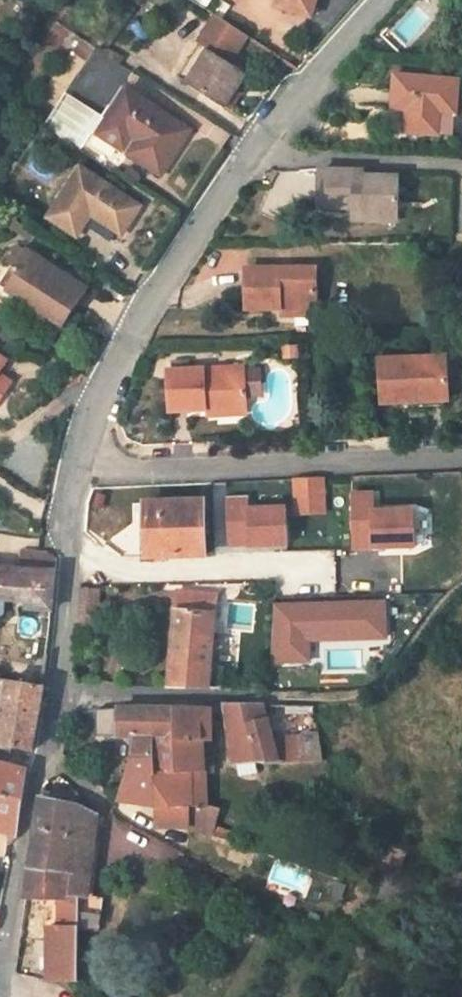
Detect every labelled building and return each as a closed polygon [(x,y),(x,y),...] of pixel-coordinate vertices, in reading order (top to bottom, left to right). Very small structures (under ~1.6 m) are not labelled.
[(192,10),(214,23),(227,0),(197,0),(192,10)] [(283,20),(318,31),(327,0),(289,0),(283,20)] [(214,59),(244,77),(258,53),(226,33),(211,57),(214,59)] [(234,122),(256,85),(244,77),(214,59),(192,95),(234,122)] [(458,113),(461,78),(461,77),(395,69),(394,100),(413,105),(409,135),(454,137),(458,113)] [(201,148),(136,104),(113,134),(88,167),(109,181),(134,148),(145,156),(135,170),(169,193),(201,148)] [(352,207),(353,222),(401,221),(403,177),(364,178),(364,168),(322,168),(322,209),(352,207)] [(148,224),(88,185),(55,233),(86,253),(99,234),(129,254),(148,224)] [(246,310),(284,309),(284,318),(323,315),(318,264),(247,266),(246,310)] [(23,283),(28,286),(15,305),(68,340),(91,307),(32,269),(23,283)] [(28,286),(23,283),(11,302),(15,305),(28,286)] [(297,344),(280,344),(281,361),(299,360),(297,344)] [(452,401),(448,352),(379,354),(381,402),(452,401)] [(170,412),(205,410),(250,406),(249,397),(264,397),(261,366),(246,368),(246,362),(172,366),(170,412)] [(253,418),(250,406),(205,410),(208,421),(253,418)] [(326,478),(293,477),(294,512),(328,511),(326,478)] [(375,490),(353,490),(352,548),(415,545),(416,507),(376,505),(375,490)] [(249,494),(229,498),(230,548),(290,547),(287,503),(249,504),(249,494)] [(165,563),(215,562),(214,508),(157,509),(157,520),(158,533),(165,532),(165,563)] [(158,533),(157,520),(152,520),(153,563),(165,563),(165,532),(158,533)] [(56,577),(0,575),(0,612),(41,617),(42,623),(54,624),(58,577),(56,577)] [(226,600),(189,596),(180,693),(235,696),(237,676),(222,674),(224,646),(228,646),(228,639),(224,638),(226,600)] [(104,646),(108,600),(91,599),(87,646),(104,646)] [(386,602),(276,603),(273,661),(311,661),(310,638),(388,633),(386,602)] [(42,689),(11,685),(0,733),(0,752),(30,757),(39,709),(42,689)] [(234,712),(244,760),(246,768),(268,769),(256,711),(237,711),(234,712)] [(291,761),(278,712),(256,711),(268,769),(270,773),(293,770),(291,761)] [(224,716),(220,715),(187,716),(182,764),(166,763),(162,810),(177,811),(209,813),(207,782),(218,781),(216,754),(225,754),(224,716)] [(166,763),(182,764),(187,716),(145,718),(130,717),(129,743),(146,744),(144,761),(166,763)] [(309,759),(311,771),(335,768),(331,738),(307,741),(309,759)] [(309,759),(291,761),(293,770),(294,773),(311,771),(309,759)] [(148,809),(162,810),(166,763),(144,761),(127,800),(148,800),(148,809)] [(16,839),(27,780),(0,775),(0,834),(16,839)] [(209,813),(221,813),(218,781),(207,782),(209,813)] [(84,811),(47,804),(42,833),(80,837),(84,811)] [(110,903),(92,901),(104,820),(84,811),(80,837),(42,833),(36,870),(74,876),(70,900),(88,903),(86,926),(93,928),(92,933),(106,935),(110,903)] [(204,833),(209,813),(177,811),(176,826),(204,833)] [(233,813),(221,813),(209,813),(204,833),(226,840),(233,813)] [(36,870),(31,899),(34,900),(65,904),(64,924),(62,924),(62,926),(54,926),(53,980),(83,981),(85,931),(86,926),(88,903),(70,900),(74,876),(36,870)]
